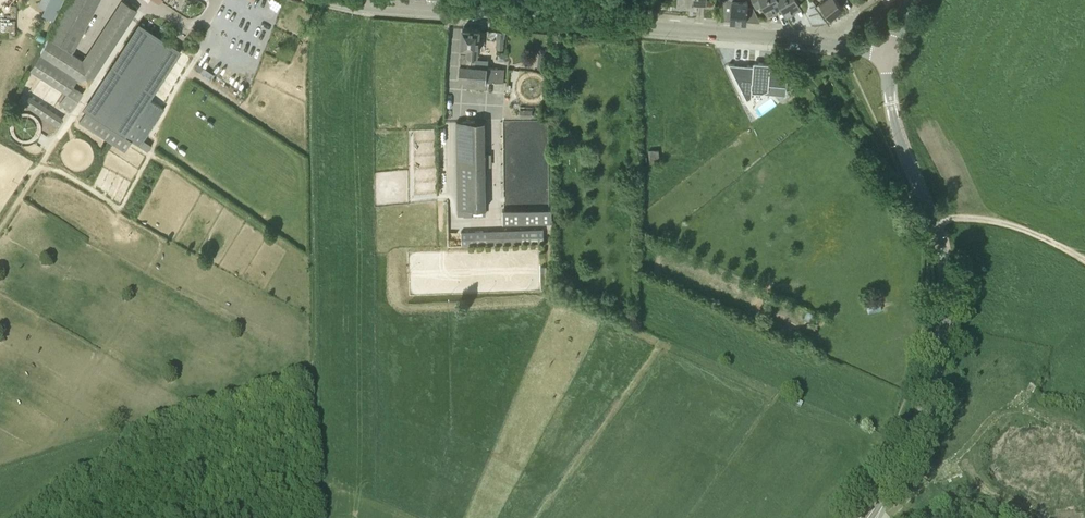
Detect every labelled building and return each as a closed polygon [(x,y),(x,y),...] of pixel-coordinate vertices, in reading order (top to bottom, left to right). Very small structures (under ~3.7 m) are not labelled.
[(48,36),(49,37),(30,70),(60,90),(64,92),(66,93),(59,104),(71,111),(78,101),(67,94),(77,78),(88,85),(137,9),(124,0),(121,0),(83,59),(72,52),(99,0),(67,0),(48,36)] [(36,3),(43,6),(40,13),(53,19),(61,0),(37,0),(36,3)] [(722,8),(724,20),(731,20),(760,22),(753,9),(747,8),(748,2),(746,2),(746,0),(721,0),(722,8)] [(780,0),(753,0),(757,7),(763,4),(767,12),(782,5),(780,0)] [(782,5),(786,13),(795,9),(795,8),(800,6),(798,0),(780,0),(782,5)] [(820,1),(831,15),(843,6),(841,2),(844,0),(821,0),(820,1)] [(477,54),(479,29),(463,29),(461,48),(461,51),(459,80),(486,82),(486,81),(503,82),(504,68),(498,67),(487,67),(471,65),(472,53),(477,54)] [(504,38),(497,37),(496,49),(503,49),(504,38)] [(758,65),(754,65),(729,63),(747,100),(752,97),(752,92),(752,91),(763,92),(768,89),(768,84),(787,86),(788,69),(770,67),(770,64),(759,63),(758,65)] [(201,72),(212,79),(215,75),(204,67),(201,72)] [(447,79),(455,78),(455,69),(447,70),(447,79)] [(804,82),(798,76),(793,81),(799,86),(804,82)] [(56,127),(61,118),(22,92),(16,101),(56,127)] [(456,133),(481,133),(481,122),(456,122),(456,133)] [(485,154),(456,155),(457,216),(464,216),(464,210),(470,210),(470,216),(484,216),(484,209),(485,209),(485,154)] [(552,223),(552,209),(502,210),(502,224),(552,223)] [(543,230),(462,232),(462,246),(543,244),(543,230)]
